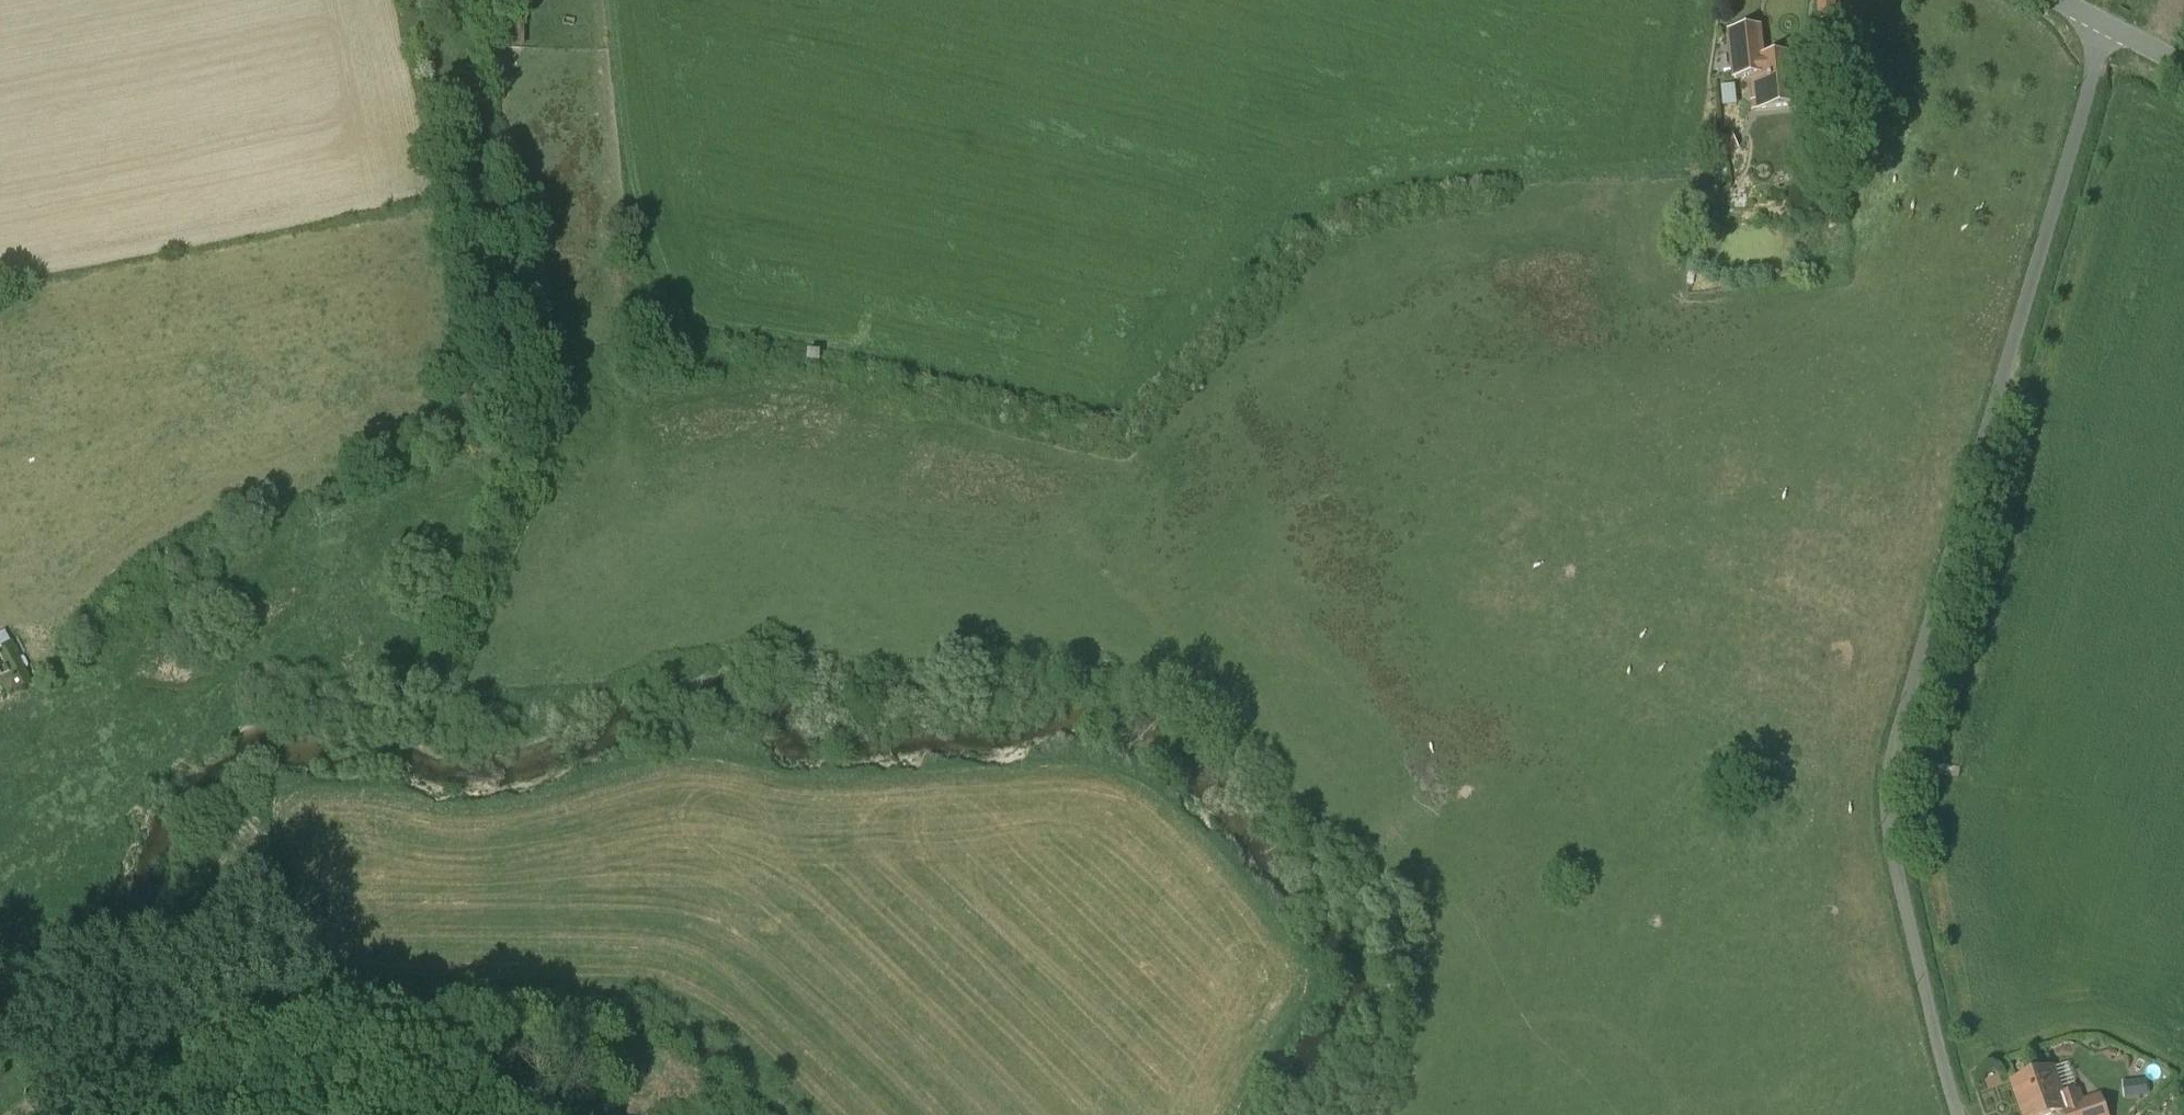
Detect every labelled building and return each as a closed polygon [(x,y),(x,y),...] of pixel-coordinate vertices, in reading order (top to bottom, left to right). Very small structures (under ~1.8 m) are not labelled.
[(1817,21),(1829,20),(1829,31),(1839,31),(1837,0),(1816,0),(1817,21)] [(1770,20),(1732,23),(1736,76),(1758,75),(1760,103),(1805,99),(1802,49),(1772,51),(1770,20)] [(1724,155),(1737,152),(1735,136),(1721,138),(1724,155)] [(2014,1085),(2025,1114),(2058,1114),(2065,1113),(2082,1107),(2082,1105),(2078,1094),(2061,1099),(2052,1072),(2014,1085)] [(2082,1105),(2082,1107),(2065,1113),(2066,1114),(2105,1114),(2100,1099),(2082,1105)]
